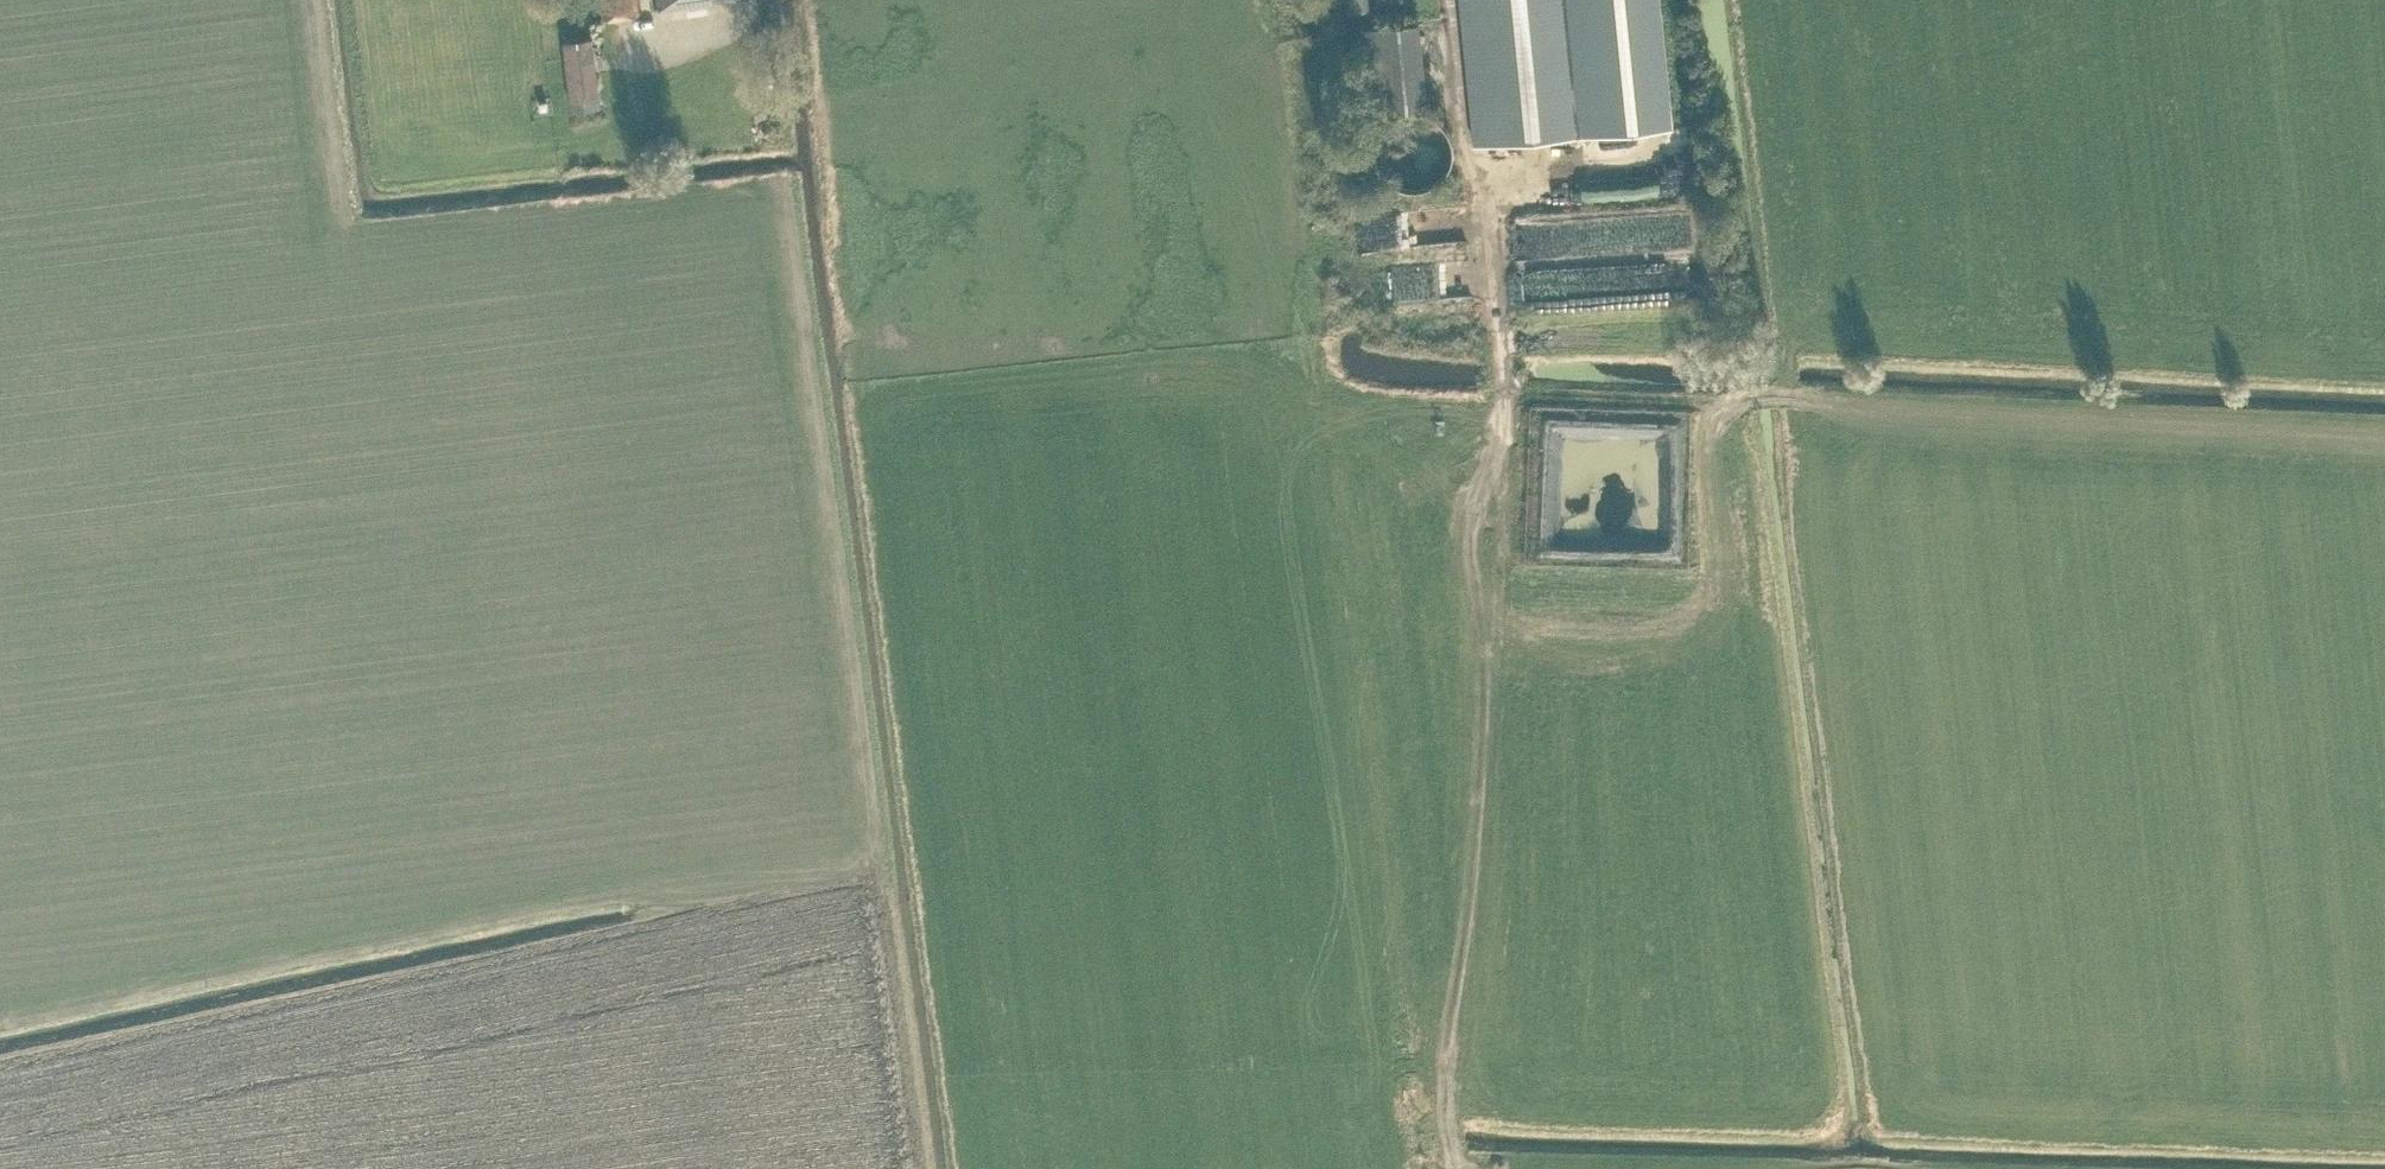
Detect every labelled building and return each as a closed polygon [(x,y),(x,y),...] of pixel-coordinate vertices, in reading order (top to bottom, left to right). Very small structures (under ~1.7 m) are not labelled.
[(636,0),(601,0),(604,18),(638,14),(636,0)] [(1580,0),(1460,0),(1476,145),(1595,133),(1580,0)] [(1595,133),(1673,125),(1661,0),(1580,0),(1595,133)] [(1367,16),(1372,102),(1430,99),(1425,13),(1367,16)] [(601,108),(593,37),(563,41),(571,111),(601,108)]
